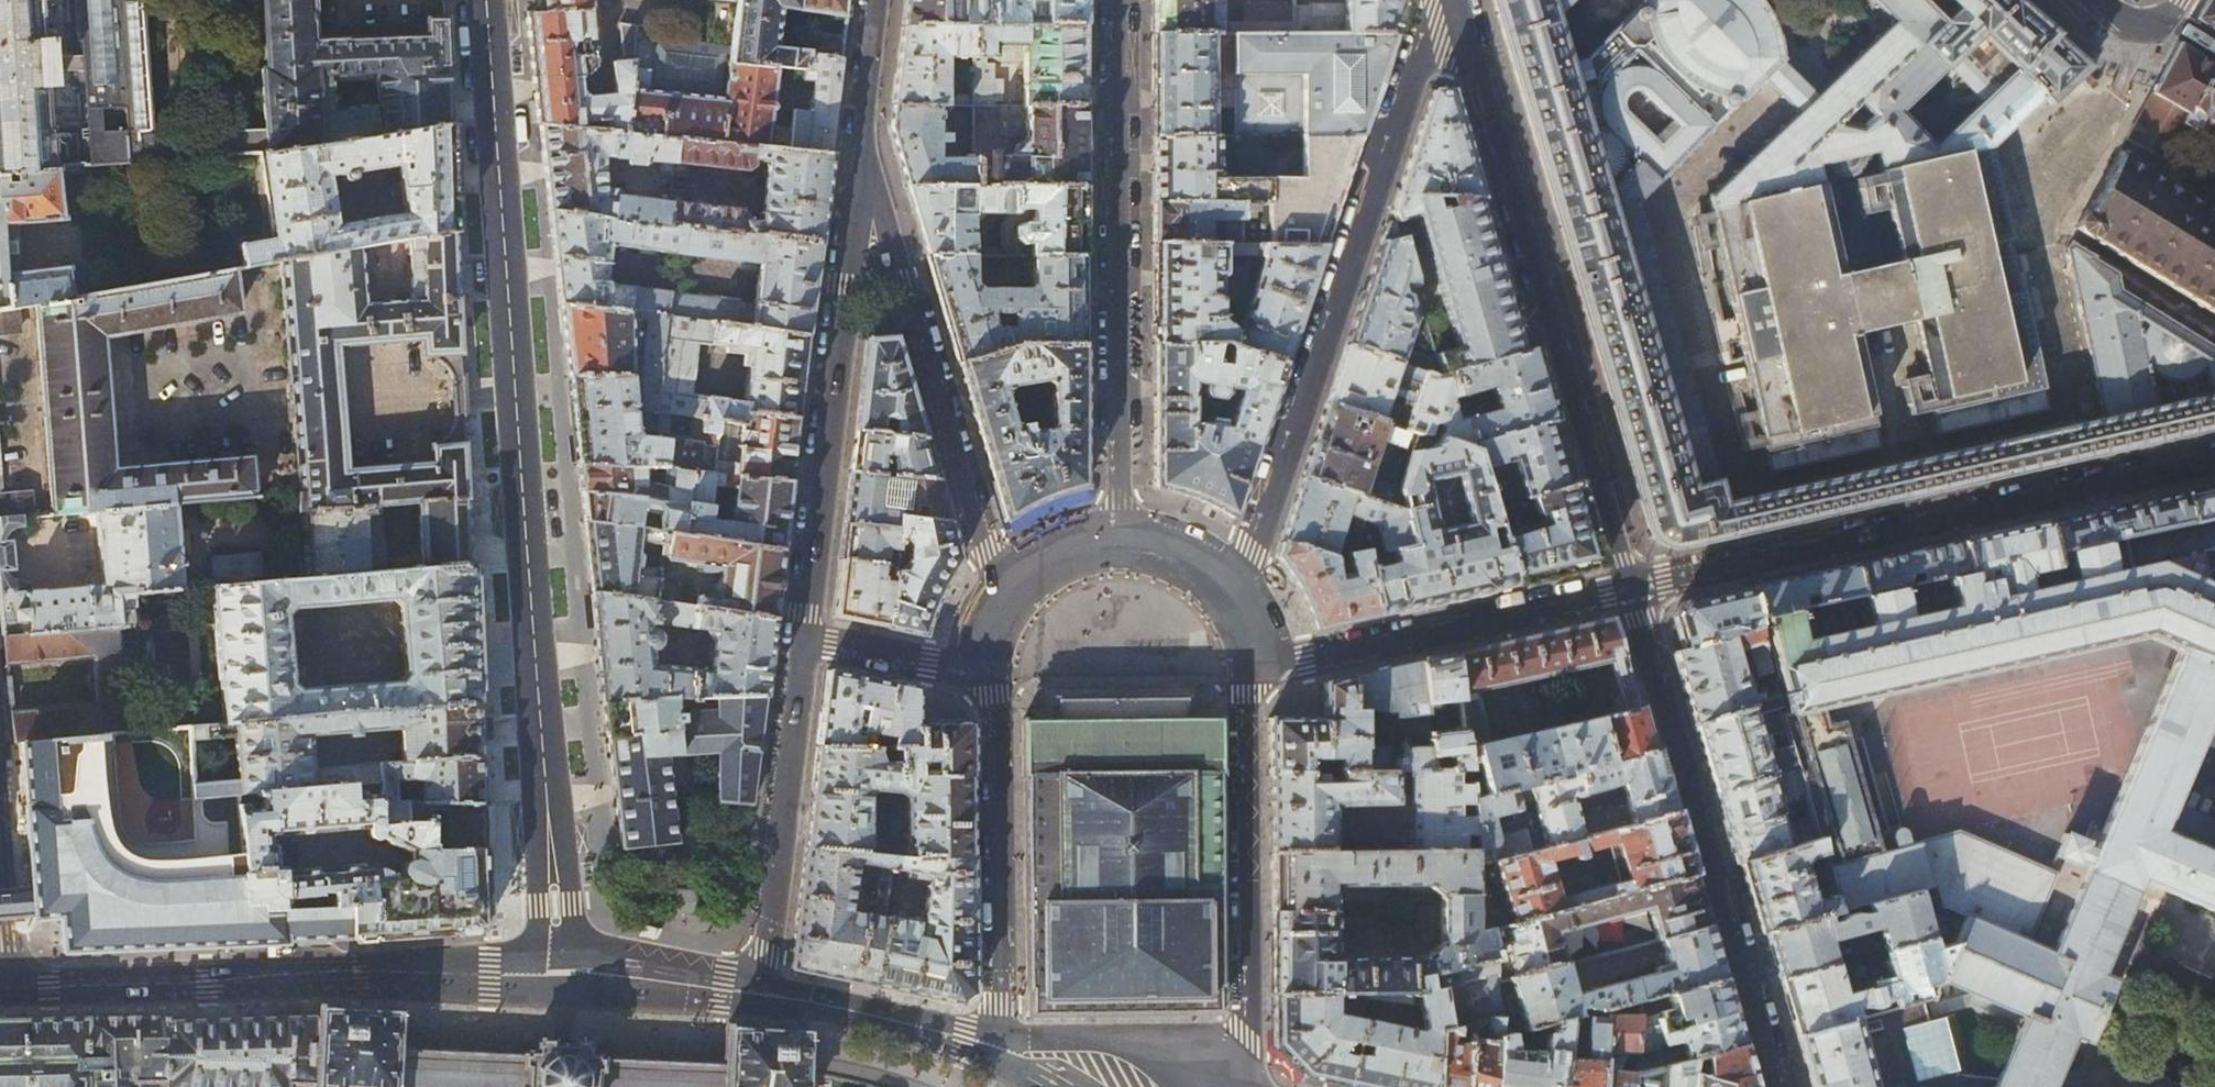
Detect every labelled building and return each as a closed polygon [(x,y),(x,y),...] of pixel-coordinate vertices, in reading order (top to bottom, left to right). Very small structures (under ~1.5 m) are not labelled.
[(59,168),(128,163),(116,0),(73,0),(81,94),(85,94),(87,128),(49,129),(46,88),(56,87),(52,40),(42,40),(39,0),(0,0),(0,172),(59,168)] [(267,67),(261,68),(266,128),(223,131),(222,130),(204,131),(204,132),(166,135),(165,134),(151,135),(141,0),(116,0),(128,163),(262,153),(263,156),(337,143),(451,123),(447,23),(447,19),(427,20),(427,36),(348,40),(348,38),(317,39),(314,0),(262,0),(267,67)] [(540,3),(528,12),(528,14),(590,15),(588,0),(540,0),(540,3)] [(719,0),(713,43),(731,45),(737,0),(717,0),(719,0)] [(848,0),(737,0),(731,45),(728,65),(774,69),(774,67),(776,67),(785,68),(794,69),(798,70),(803,70),(804,53),(805,52),(772,48),(777,9),(846,17),(848,0)] [(902,25),(972,25),(989,25),(989,0),(905,0),(902,25)] [(989,25),(1082,25),(1082,0),(989,0),(989,25)] [(1153,34),(1212,35),(1292,34),(1292,6),(1242,6),(1242,21),(1219,21),(1219,0),(1153,0),(1153,34)] [(1344,2),(1308,3),(1308,5),(1292,6),(1292,34),(1395,34),(1406,2),(1406,0),(1344,0),(1344,2)] [(1858,170),(1861,166),(1864,162),(1864,157),(1864,152),(1877,149),(1881,165),(1989,149),(1988,143),(2029,106),(2042,94),(2051,103),(2091,67),(2087,63),(2054,35),(2054,34),(2017,2),(2014,0),(1869,0),(1893,23),(1814,98),(1776,62),(1776,51),(1764,15),(1753,0),(1644,0),(1587,59),(1569,64),(1564,46),(1573,43),(1605,10),(1595,0),(1492,0),(1496,12),(1559,227),(1629,465),(1648,530),(1652,536),(1659,543),(1668,547),(1678,548),(1834,513),(2058,463),(2214,428),(2214,349),(2117,289),(2113,272),(2089,258),(2090,255),(2067,240),(2065,245),(2102,417),(1726,502),(1636,203),(1661,177),(1712,127),(1752,86),(1763,75),(1798,111),(1708,197),(1711,208),(1820,180),(1816,163),(1828,161),(1830,167),(1837,173),(1845,175),(1853,174),(1858,170)] [(2197,16),(2199,22),(2214,32),(2214,0),(2207,0),(2197,16)] [(596,67),(590,15),(528,14),(537,96),(540,125),(617,133),(624,133),(632,61),(618,62),(612,64),(614,95),(588,98),(582,94),(580,76),(588,76),(596,67)] [(618,62),(632,61),(636,34),(637,34),(639,22),(636,22),(635,26),(620,25),(623,58),(617,58),(618,62)] [(972,25),(902,25),(897,66),(891,106),(939,106),(944,105),(944,56),(972,56),(972,25)] [(1082,25),(989,25),(972,25),(972,56),(985,56),(993,56),(999,61),(1023,61),(1024,105),(1025,105),(1082,105),(1082,71),(1082,25)] [(713,43),(637,34),(636,34),(632,61),(624,133),(676,139),(755,146),(766,148),(769,124),(773,90),(775,76),(776,67),(774,67),(774,69),(728,65),(731,45),(713,43)] [(1213,106),(1212,35),(1153,34),(1153,79),(1153,136),(1213,136),(1213,106)] [(1389,52),(1395,34),(1292,34),(1212,35),(1213,106),(1236,106),(1236,136),(1302,136),(1361,136),(1377,87),(1389,52)] [(820,44),(818,56),(841,59),(843,41),(827,38),(820,44)] [(2155,87),(2151,96),(2185,116),(2184,120),(2214,139),(2214,65),(2196,54),(2180,43),(2178,46),(2155,87)] [(818,56),(804,53),(803,70),(798,70),(797,77),(813,79),(809,112),(792,111),(790,128),(769,124),(766,148),(829,155),(833,126),(835,104),(841,59),(818,56)] [(986,64),(985,56),(972,56),(972,106),(980,106),(993,106),(993,100),(1000,100),(1000,80),(993,80),(993,64),(986,64)] [(793,77),(794,69),(785,68),(784,76),(793,77)] [(1450,91),(1432,91),(1408,162),(1397,195),(1481,197),(1469,156),(1463,135),(1450,91)] [(2151,96),(2149,99),(2128,138),(2164,158),(2184,120),(2185,116),(2151,96)] [(1025,105),(1024,105),(993,106),(980,106),(980,120),(1001,120),(1001,121),(1006,121),(1006,135),(1025,135),(1025,155),(972,156),(972,186),(1011,186),(1083,185),(1083,145),(1082,105),(1025,105)] [(939,106),(891,106),(889,127),(900,166),(906,186),(972,186),(972,156),(938,156),(938,142),(946,143),(950,139),(951,134),(948,130),(938,130),(939,106)] [(451,123),(337,143),(342,173),(343,179),(346,181),(348,181),(348,183),(366,180),(368,179),(370,176),(370,173),(369,169),(399,164),(405,216),(397,217),(396,214),(365,219),(369,245),(456,231),(453,166),(451,123)] [(617,133),(540,125),(545,164),(550,209),(666,224),(670,190),(657,189),(656,200),(640,198),(640,195),(638,192),(623,191),(620,194),(620,199),(604,196),(603,158),(614,158),(617,133)] [(676,139),(624,133),(617,133),(614,158),(629,159),(629,163),(630,165),(643,166),(646,165),(647,161),(659,163),(658,173),(672,174),(676,139)] [(1219,136),(1213,136),(1153,136),(1154,168),(1154,170),(1154,202),(1240,203),(1240,219),(1240,244),(1268,245),(1268,178),(1224,178),(1219,172),(1219,136)] [(1340,197),(1361,136),(1302,136),(1303,177),(1268,178),(1268,245),(1324,245),(1340,197)] [(755,146),(676,139),(672,174),(686,176),(688,164),(746,170),(752,165),(753,160),(755,146)] [(337,143),(263,156),(261,156),(274,238),(241,243),(244,267),(265,263),(282,260),(369,245),(365,219),(345,223),(346,225),(336,227),(328,176),(342,173),(337,143)] [(829,155),(766,148),(755,146),(753,160),(768,161),(761,223),(746,221),(744,234),(819,243),(822,215),(829,155)] [(2147,163),(2123,148),(2122,151),(2119,150),(2116,154),(2118,155),(2097,190),(2086,209),(2084,208),(2079,216),(2073,225),(2214,313),(2214,205),(2147,163)] [(1820,180),(1711,208),(1732,301),(1734,300),(1747,354),(1745,355),(1767,450),(1769,450),(1773,469),(1881,444),(1877,425),(1878,425),(1857,331),(1912,317),(1925,380),(1900,386),(1908,415),(1933,410),(1938,429),(2045,406),(2040,386),(2042,385),(1989,149),(1881,165),(1879,166),(1900,261),(1902,261),(1906,277),(1846,291),(1842,276),(1844,275),(1822,180),(1820,180)] [(59,168),(0,172),(0,310),(16,307),(37,304),(91,294),(88,262),(66,264),(67,267),(20,272),(16,224),(63,220),(63,223),(66,223),(59,168)] [(1083,185),(1011,186),(1010,212),(1007,212),(1007,213),(1002,225),(1002,244),(1008,256),(1018,256),(1018,242),(1020,243),(1027,243),(1031,239),(1031,256),(1083,256),(1083,223),(1083,185)] [(1011,186),(972,186),(906,186),(918,228),(927,255),(970,256),(977,256),(977,251),(974,249),(973,242),(970,242),(969,213),(1007,213),(1007,212),(1010,212),(1011,186)] [(670,189),(670,190),(666,224),(676,225),(744,234),(746,221),(746,216),(740,208),(683,202),(684,191),(670,189)] [(1481,197),(1397,195),(1389,219),(1388,224),(1381,244),(1402,238),(1421,232),(1455,347),(1435,353),(1442,374),(1453,370),(1525,349),(1504,275),(1481,197)] [(1226,219),(1240,219),(1240,203),(1154,202),(1154,220),(1154,243),(1205,244),(1205,232),(1205,219),(1226,219)] [(666,224),(550,209),(557,275),(560,304),(629,313),(632,287),(632,286),(607,284),(605,281),(609,244),(641,248),(640,252),(657,255),(657,250),(673,252),(676,225),(666,224)] [(1240,244),(1240,219),(1226,219),(1225,244),(1240,244)] [(819,243),(744,234),(676,225),(673,252),(760,263),(755,304),(752,329),(808,336),(811,310),(819,243)] [(365,539),(364,506),(418,502),(421,568),(470,563),(470,562),(469,555),(465,450),(464,420),(467,420),(466,405),(459,406),(458,390),(466,389),(465,375),(462,375),(460,340),(459,305),(456,235),(456,231),(369,245),(282,260),(299,494),(300,513),(310,513),(313,577),(324,577),(388,571),(385,538),(365,539)] [(1218,233),(1205,232),(1205,244),(1218,244),(1218,233)] [(1402,238),(1381,244),(1364,296),(1347,346),(1424,372),(1435,376),(1442,374),(1435,353),(1428,355),(1405,348),(1414,321),(1425,317),(1402,238)] [(1218,244),(1205,244),(1154,243),(1154,286),(1154,343),(1219,342),(1233,347),(1238,334),(1231,332),(1218,317),(1218,273),(1223,273),(1223,261),(1223,244),(1218,244)] [(989,256),(1008,256),(1002,244),(1000,244),(989,256)] [(1225,244),(1223,244),(1223,261),(1228,256),(1255,256),(1262,262),(1238,334),(1233,347),(1284,364),(1297,325),(1302,312),(1324,245),(1268,245),(1240,244),(1225,244)] [(1025,289),(977,289),(970,284),(970,256),(927,255),(943,309),(958,361),(1017,344),(1083,344),(1083,297),(1083,256),(1031,256),(1022,256),(1023,281),(1031,282),(1031,283),(1025,289)] [(265,263),(244,267),(91,294),(37,304),(52,513),(96,509),(176,503),(254,497),(250,457),(113,468),(103,336),(239,312),(235,284),(266,280),(265,263)] [(656,290),(632,287),(629,313),(665,318),(752,329),(755,304),(741,302),(741,297),(698,291),(697,296),(688,294),(689,290),(656,285),(656,290)] [(629,313),(560,304),(566,352),(568,376),(628,376),(630,376),(630,353),(629,313)] [(16,307),(0,310),(0,334),(19,333),(16,307)] [(665,318),(629,313),(630,353),(643,353),(641,379),(642,409),(655,411),(665,318)] [(717,435),(718,421),(742,425),(744,412),(798,418),(801,393),(808,336),(752,329),(665,318),(655,411),(672,413),(686,416),(692,417),(692,431),(717,435)] [(855,431),(879,433),(881,417),(894,419),(892,435),(925,439),(913,398),(894,336),(866,338),(858,409),(855,431)] [(1154,414),(1154,436),(1155,485),(1190,495),(1233,517),(1258,442),(1284,364),(1233,347),(1219,342),(1154,343),(1154,414)] [(1083,432),(1083,413),(1083,344),(1017,344),(958,361),(979,433),(1005,519),(1007,517),(1036,500),(1039,499),(1052,494),(1066,490),(1083,486),(1083,432)] [(1424,372),(1347,346),(1337,376),(1328,404),(1379,421),(1389,393),(1414,402),(1424,372)] [(1525,349),(1453,370),(1461,403),(1467,401),(1465,393),(1491,385),(1498,409),(1489,412),(1488,406),(1482,408),(1482,407),(1463,412),(1472,442),(1548,422),(1556,419),(1544,380),(1534,347),(1525,349)] [(1435,376),(1424,372),(1414,402),(1405,430),(1417,434),(1418,432),(1473,450),(1472,442),(1463,412),(1461,403),(1453,370),(1442,374),(1435,376)] [(575,432),(578,462),(644,468),(663,470),(690,472),(712,474),(717,435),(692,431),(692,417),(686,416),(685,442),(669,440),(672,413),(655,411),(642,409),(631,407),(628,376),(568,376),(575,432)] [(1405,430),(1328,404),(1316,440),(1303,478),(1402,511),(1397,491),(1399,487),(1377,480),(1375,485),(1365,482),(1370,467),(1379,471),(1388,445),(1410,453),(1417,434),(1405,430)] [(792,468),(798,418),(744,412),(742,425),(718,421),(717,435),(712,474),(690,472),(686,503),(709,506),(711,484),(728,486),(734,487),(735,488),(737,478),(790,482),(792,468)] [(1548,422),(1472,442),(1473,450),(1491,507),(1534,494),(1567,485),(1557,453),(1548,422)] [(892,435),(879,433),(855,431),(853,451),(850,472),(881,474),(884,456),(892,457),(890,475),(937,480),(929,454),(925,439),(892,435)] [(1418,432),(1417,434),(1410,453),(1399,487),(1397,491),(1402,511),(1410,544),(1390,549),(1394,563),(1372,569),(1370,559),(1387,555),(1386,550),(1384,550),(1383,549),(1364,554),(1377,615),(1407,608),(1477,593),(1513,585),(1499,536),(1491,507),(1473,450),(1418,432)] [(644,468),(578,462),(579,473),(581,490),(638,495),(638,497),(686,504),(686,503),(690,472),(663,470),(663,486),(644,483),(644,468)] [(881,474),(850,472),(848,495),(844,524),(898,529),(900,518),(950,523),(942,496),(937,480),(890,475),(881,474)] [(786,519),(790,482),(737,478),(735,488),(734,487),(730,522),(709,520),(710,510),(725,513),(728,486),(711,484),(709,506),(686,503),(686,504),(682,535),(782,550),(786,519)] [(1402,511),(1303,478),(1292,509),(1281,542),(1330,558),(1345,515),(1377,526),(1383,549),(1384,550),(1386,550),(1390,549),(1410,544),(1402,511)] [(1567,485),(1534,494),(1540,516),(1541,522),(1524,528),(1499,536),(1513,585),(1550,576),(1600,565),(1602,562),(1589,518),(1579,481),(1567,485)] [(2191,522),(2214,516),(2214,484),(2183,491),(2191,522)] [(1036,500),(1007,517),(1014,528),(1032,516),(1079,501),(1086,500),(1083,486),(1066,490),(1052,494),(1039,499),(1036,500)] [(638,495),(581,490),(583,504),(584,518),(664,532),(682,535),(686,504),(638,497),(638,495)] [(2,516),(2,518),(21,516),(32,515),(30,491),(0,495),(2,516)] [(2191,522),(2183,491),(2077,515),(2044,522),(2050,553),(2052,553),(2067,550),(2191,522)] [(1534,494),(1491,507),(1499,536),(1524,528),(1520,516),(1531,513),(1532,517),(1540,516),(1534,494)] [(176,503),(96,509),(103,583),(87,585),(87,586),(44,590),(44,588),(27,590),(31,634),(120,626),(135,625),(133,593),(182,589),(182,580),(176,503)] [(1531,513),(1520,516),(1524,528),(1541,522),(1540,516),(1532,517),(1531,513)] [(2,518),(0,518),(0,547),(1,547),(1,543),(2,539),(4,534),(8,530),(11,528),(16,526),(22,525),(21,516),(2,518)] [(1960,541),(1967,571),(1862,596),(1755,620),(1757,630),(1779,707),(1784,727),(1790,750),(1796,770),(1803,795),(1811,822),(1816,840),(1819,855),(1823,870),(1826,882),(1830,898),(1833,912),(1835,913),(1935,887),(1938,898),(1947,933),(1961,936),(1944,976),(1923,1000),(1929,1021),(1959,1013),(1973,1066),(1957,1071),(1958,1074),(2000,1084),(1998,1086),(2053,1086),(2079,1031),(2094,1038),(2121,973),(2104,966),(2140,881),(2214,913),(2214,820),(2173,803),(2214,703),(2214,516),(2191,522),(2067,550),(2074,581),(2038,589),(2034,571),(2055,566),(2052,553),(2050,553),(2044,522),(1984,535),(1960,541)] [(654,601),(664,532),(584,518),(590,564),(593,591),(654,601)] [(955,538),(950,523),(900,518),(898,529),(897,547),(909,548),(908,563),(895,562),(894,567),(893,577),(886,626),(886,628),(897,630),(924,635),(938,596),(939,595),(961,560),(955,538)] [(898,529),(844,524),(842,541),(840,558),(881,565),(894,567),(895,562),(897,547),(898,529)] [(695,607),(773,620),(776,598),(782,550),(682,535),(664,532),(660,556),(684,560),(683,562),(697,564),(696,571),(697,572),(703,572),(710,572),(715,570),(719,568),(714,599),(697,597),(695,607)] [(1855,564),(1862,596),(1967,571),(1960,541),(1908,553),(1855,564)] [(1330,558),(1281,542),(1276,557),(1302,596),(1314,629),(1343,623),(1377,615),(1364,554),(1363,551),(1346,555),(1347,562),(1344,562),(1348,581),(1337,583),(1331,558),(1330,558)] [(213,587),(264,582),(261,552),(212,556),(213,578),(190,579),(190,588),(213,587)] [(880,581),(881,565),(840,558),(836,589),(833,616),(859,621),(885,626),(886,626),(893,577),(886,576),(885,581),(880,581)] [(473,631),(470,563),(421,568),(388,571),(324,577),(325,604),(393,598),(402,605),(403,624),(401,624),(403,655),(405,655),(407,674),(399,682),(333,688),(335,715),(475,703),(473,631)] [(1748,588),(1755,620),(1862,596),(1855,564),(1832,570),(1748,588)] [(27,590),(26,583),(19,583),(14,581),(11,579),(7,576),(4,571),(3,565),(0,565),(0,610),(3,636),(31,634),(27,590)] [(325,604),(324,577),(313,577),(302,579),(264,582),(213,587),(218,632),(217,632),(221,676),(222,676),(224,701),(223,702),(224,724),(335,715),(333,688),(299,690),(291,684),(290,661),(292,661),(289,637),(288,637),(286,614),(292,606),(325,604)] [(1677,632),(1683,651),(1757,630),(1755,620),(1748,588),(1728,593),(1723,594),(1682,603),(1673,618),(1677,632)] [(767,677),(773,620),(695,607),(654,601),(593,591),(601,669),(605,701),(764,697),(767,677)] [(1612,619),(1520,639),(1507,642),(1453,655),(1460,713),(1462,730),(1467,771),(1468,771),(1470,786),(1472,799),(1657,750),(1655,745),(1650,744),(1632,683),(1628,671),(1624,658),(1613,620),(1612,619)] [(126,698),(120,626),(31,634),(3,636),(6,665),(93,657),(97,703),(100,734),(129,731),(127,711),(126,698)] [(1695,727),(1751,711),(1753,716),(1779,707),(1757,630),(1683,651),(1673,653),(1685,691),(1695,727)] [(1436,658),(1419,662),(1426,718),(1445,716),(1444,710),(1451,709),(1452,714),(1460,713),(1453,655),(1436,658)] [(1322,759),(1322,764),(1327,764),(1327,759),(1338,759),(1338,772),(1357,772),(1404,771),(1408,771),(1431,771),(1428,739),(1426,718),(1419,662),(1400,666),(1345,679),(1322,684),(1323,692),(1323,713),(1323,717),(1321,717),(1322,759)] [(822,711),(817,746),(876,748),(898,748),(918,748),(917,722),(916,722),(916,714),(916,696),(916,688),(887,682),(882,681),(827,670),(822,711)] [(1021,709),(1021,714),(1018,714),(1019,779),(1021,779),(1024,991),(1026,991),(1026,1006),(1026,1016),(1036,1016),(1082,1015),(1126,1015),(1221,1014),(1220,1004),(1220,989),(1223,989),(1220,777),(1222,777),(1221,716),(1219,716),(1219,713),(1217,713),(1217,709),(1215,709),(1195,709),(1194,693),(1194,687),(1114,688),(1044,689),(1045,695),(1045,697),(1045,709),(1021,709)] [(142,696),(126,698),(127,711),(144,710),(142,696)] [(764,697),(605,701),(607,723),(612,764),(618,813),(621,841),(621,846),(625,846),(676,840),(667,755),(717,752),(718,801),(751,803),(758,752),(764,697)] [(22,741),(100,734),(97,703),(11,711),(14,741),(22,741)] [(477,730),(475,703),(335,715),(224,724),(192,726),(195,797),(238,793),(378,782),(378,764),(378,763),(310,768),(308,735),(399,728),(402,763),(478,756),(477,730)] [(1751,711),(1695,727),(1705,762),(1714,793),(1796,770),(1790,750),(1766,756),(1759,734),(1784,727),(1779,707),(1753,716),(1751,711)] [(1322,759),(1321,717),(1268,718),(1268,720),(1268,737),(1269,774),(1270,774),(1270,789),(1271,804),(1271,852),(1330,852),(1331,804),(1393,804),(1393,796),(1404,796),(1404,771),(1357,772),(1338,772),(1333,772),(1333,779),(1334,783),(1321,783),(1322,777),(1305,777),(1305,772),(1316,772),(1322,772),(1322,764),(1322,759)] [(876,756),(876,748),(817,746),(812,795),(805,847),(866,853),(867,793),(873,788),(896,790),(906,797),(907,856),(972,856),(971,815),(971,787),(971,777),(972,777),(972,736),(972,721),(917,722),(918,748),(898,748),(898,763),(883,762),(883,756),(876,756)] [(195,797),(192,726),(129,731),(100,734),(22,741),(24,766),(27,801),(31,844),(32,860),(242,847),(238,793),(195,797)] [(1454,737),(1428,739),(1431,771),(1456,771),(1467,771),(1462,730),(1454,731),(1454,737)] [(1472,799),(1473,804),(1473,809),(1477,835),(1481,863),(1495,860),(1675,814),(1663,772),(1657,750),(1472,799)] [(478,756),(402,763),(378,764),(378,782),(378,824),(406,823),(405,802),(405,801),(394,802),(393,794),(399,794),(400,792),(400,780),(409,779),(420,783),(422,803),(431,802),(480,803),(479,778),(478,756)] [(1796,770),(1714,793),(1722,821),(1734,864),(1739,862),(1816,840),(1811,822),(1801,825),(1800,823),(1784,827),(1776,802),(1803,795),(1796,770)] [(1456,786),(1456,771),(1431,771),(1408,771),(1409,851),(1462,851),(1462,836),(1477,835),(1473,809),(1457,811),(1457,805),(1473,804),(1472,799),(1470,786),(1456,786)] [(378,782),(238,793),(242,847),(244,870),(275,868),(274,847),(269,843),(266,843),(265,834),(365,825),(365,828),(365,831),(366,832),(367,834),(369,835),(370,835),(372,835),(375,835),(376,835),(382,837),(381,839),(392,844),(393,843),(403,849),(407,849),(430,849),(431,802),(422,803),(405,802),(406,823),(378,824),(378,782)] [(481,836),(480,803),(431,802),(430,849),(407,849),(407,859),(404,860),(402,862),(400,865),(399,868),(399,870),(400,874),(391,875),(391,872),(370,865),(280,870),(282,897),(316,895),(317,892),(331,891),(333,908),(347,907),(349,937),(404,933),(451,931),(485,929),(485,923),(484,899),(482,858),(481,836)] [(1574,907),(1693,876),(1682,838),(1675,814),(1495,860),(1507,905),(1487,909),(1489,930),(1490,930),(1574,907)] [(1764,932),(1833,912),(1830,898),(1816,902),(1808,899),(1799,867),(1803,860),(1819,855),(1816,840),(1739,862),(1750,900),(1760,933),(1764,932)] [(242,847),(32,860),(33,883),(36,920),(56,919),(63,918),(66,955),(107,953),(118,952),(164,949),(234,944),(312,939),(349,937),(347,907),(333,908),(317,909),(316,895),(282,897),(280,870),(280,868),(275,868),(244,870),(242,847)] [(805,847),(796,926),(793,946),(791,966),(791,967),(792,968),(793,968),(842,978),(870,984),(884,916),(891,867),(893,855),(866,853),(805,847)] [(1473,851),(1462,851),(1409,851),(1330,852),(1271,852),(1271,880),(1272,912),(1331,912),(1331,886),(1424,885),(1440,898),(1440,899),(1473,899),(1473,851)] [(972,903),(972,856),(907,856),(893,855),(891,867),(907,870),(906,882),(927,885),(921,923),(900,919),(884,916),(870,984),(909,993),(917,994),(960,1004),(973,993),(972,921),(972,903)] [(1818,872),(1820,883),(1826,882),(1823,870),(1818,872)] [(1698,894),(1693,876),(1574,907),(1580,926),(1646,907),(1655,940),(1658,939),(1708,926),(1698,894)] [(927,885),(906,882),(900,919),(921,923),(927,885)] [(1935,887),(1835,913),(1833,912),(1764,932),(1773,959),(1779,981),(1833,966),(1826,941),(1879,927),(1886,951),(1947,933),(1938,898),(1935,887)] [(1473,933),(1473,899),(1440,899),(1440,943),(1425,957),(1333,960),(1331,912),(1272,912),(1272,935),(1272,937),(1272,994),(1339,993),(1366,993),(1418,993),(1414,977),(1435,973),(1494,960),(1490,930),(1489,930),(1473,933)] [(1580,926),(1574,907),(1490,930),(1494,960),(1497,982),(1511,978),(1563,964),(1554,933),(1580,926)] [(1715,951),(1708,926),(1658,939),(1666,970),(1571,995),(1563,964),(1511,978),(1522,1025),(1519,1026),(1506,1020),(1501,1021),(1499,1036),(1508,1034),(1526,1029),(1565,1019),(1605,1008),(1640,999),(1722,978),(1715,951)] [(1833,966),(1779,981),(1787,1007),(1796,1036),(1851,1021),(1923,1000),(1944,976),(1961,936),(1947,933),(1886,951),(1894,982),(1842,997),(1833,966)] [(1494,960),(1435,973),(1447,1029),(1468,1024),(1485,1019),(1502,1015),(1497,982),(1494,960)] [(1365,999),(1418,1006),(1423,1030),(1416,1033),(1361,1022),(1362,1013),(1339,1009),(1339,993),(1272,994),(1273,1006),(1273,1027),(1273,1044),(1304,1076),(1335,1083),(1355,1086),(1434,1086),(1436,1031),(1447,1029),(1435,973),(1414,977),(1418,993),(1366,993),(1365,999)] [(1638,1014),(1636,1036),(1732,1012),(1727,994),(1722,978),(1640,999),(1638,1014)] [(169,1021),(167,1021),(167,1015),(156,1016),(153,1082),(162,1082),(162,1086),(287,1086),(288,1083),(300,1083),(313,1084),(313,1086),(806,1086),(807,1070),(808,1062),(807,1062),(807,1060),(805,1060),(806,1044),(808,1044),(808,1043),(809,1043),(809,1031),(808,1031),(808,1030),(807,1030),(807,1029),(794,1028),(794,1029),(793,1029),(793,1030),(778,1030),(778,1028),(777,1028),(777,1027),(767,1027),(758,1026),(758,1027),(756,1027),(756,1028),(741,1028),(742,1026),(740,1026),(740,1025),(728,1025),(728,1026),(726,1025),(726,1027),(725,1027),(725,1040),(726,1040),(726,1041),(727,1041),(726,1056),(725,1056),(725,1057),(724,1057),(723,1064),(720,1064),(720,1065),(700,1064),(700,1063),(687,1062),(687,1063),(667,1062),(667,1061),(654,1061),(654,1062),(634,1061),(634,1060),(621,1059),(621,1060),(601,1059),(601,1058),(596,1058),(596,1054),(596,1053),(588,1053),(589,1048),(588,1048),(588,1047),(586,1047),(586,1041),(572,1041),(572,1046),(562,1046),(551,1045),(552,1040),(538,1039),(538,1045),(536,1045),(536,1047),(535,1047),(535,1051),(529,1051),(529,1052),(527,1052),(527,1054),(522,1054),(522,1055),(503,1054),(503,1053),(489,1052),(489,1053),(470,1052),(470,1051),(456,1051),(456,1052),(437,1051),(437,1050),(423,1049),(423,1050),(404,1049),(404,1048),(400,1048),(400,1042),(399,1042),(399,1040),(398,1040),(398,1026),(400,1026),(400,1024),(401,1024),(402,1011),(401,1011),(401,1010),(400,1010),(400,1009),(387,1008),(387,1009),(385,1009),(385,1011),(371,1010),(371,1008),(369,1008),(369,1007),(350,1006),(350,1008),(349,1007),(349,1009),(334,1008),(334,1007),(333,1007),(333,1006),(320,1005),(320,1006),(318,1006),(318,1008),(317,1007),(317,1016),(313,1016),(313,1015),(303,1015),(183,1020),(169,1020),(169,1021)] [(1565,1019),(1559,1086),(1597,1086),(1605,1014),(1605,1008),(1565,1019)] [(1736,1026),(1732,1012),(1636,1036),(1634,1053),(1632,1073),(1692,1059),(1743,1048),(1736,1026)] [(1605,1014),(1597,1086),(1630,1086),(1632,1074),(1611,1072),(1621,1053),(1634,1053),(1636,1036),(1638,1014),(1605,1014)] [(1502,1015),(1485,1019),(1485,1041),(1499,1042),(1499,1036),(1501,1021),(1502,1015)] [(153,1082),(156,1016),(0,1019),(0,1086),(134,1086),(134,1082),(153,1082)] [(1485,1019),(1468,1024),(1467,1039),(1485,1041),(1485,1019)] [(1526,1029),(1528,1037),(1552,1031),(1552,1053),(1512,1050),(1508,1034),(1499,1036),(1499,1042),(1494,1086),(1559,1086),(1565,1019),(1526,1029)] [(1851,1021),(1796,1036),(1806,1071),(1811,1086),(1870,1086),(1851,1021)] [(1447,1029),(1436,1031),(1434,1086),(1462,1086),(1467,1039),(1468,1024),(1447,1029)] [(1485,1041),(1467,1039),(1462,1086),(1494,1086),(1499,1042),(1485,1041)] [(1743,1048),(1692,1059),(1688,1076),(1718,1086),(1753,1086),(1754,1086),(1749,1069),(1743,1048)] [(1632,1074),(1630,1086),(1718,1086),(1688,1076),(1692,1059),(1632,1073),(1632,1074)]
